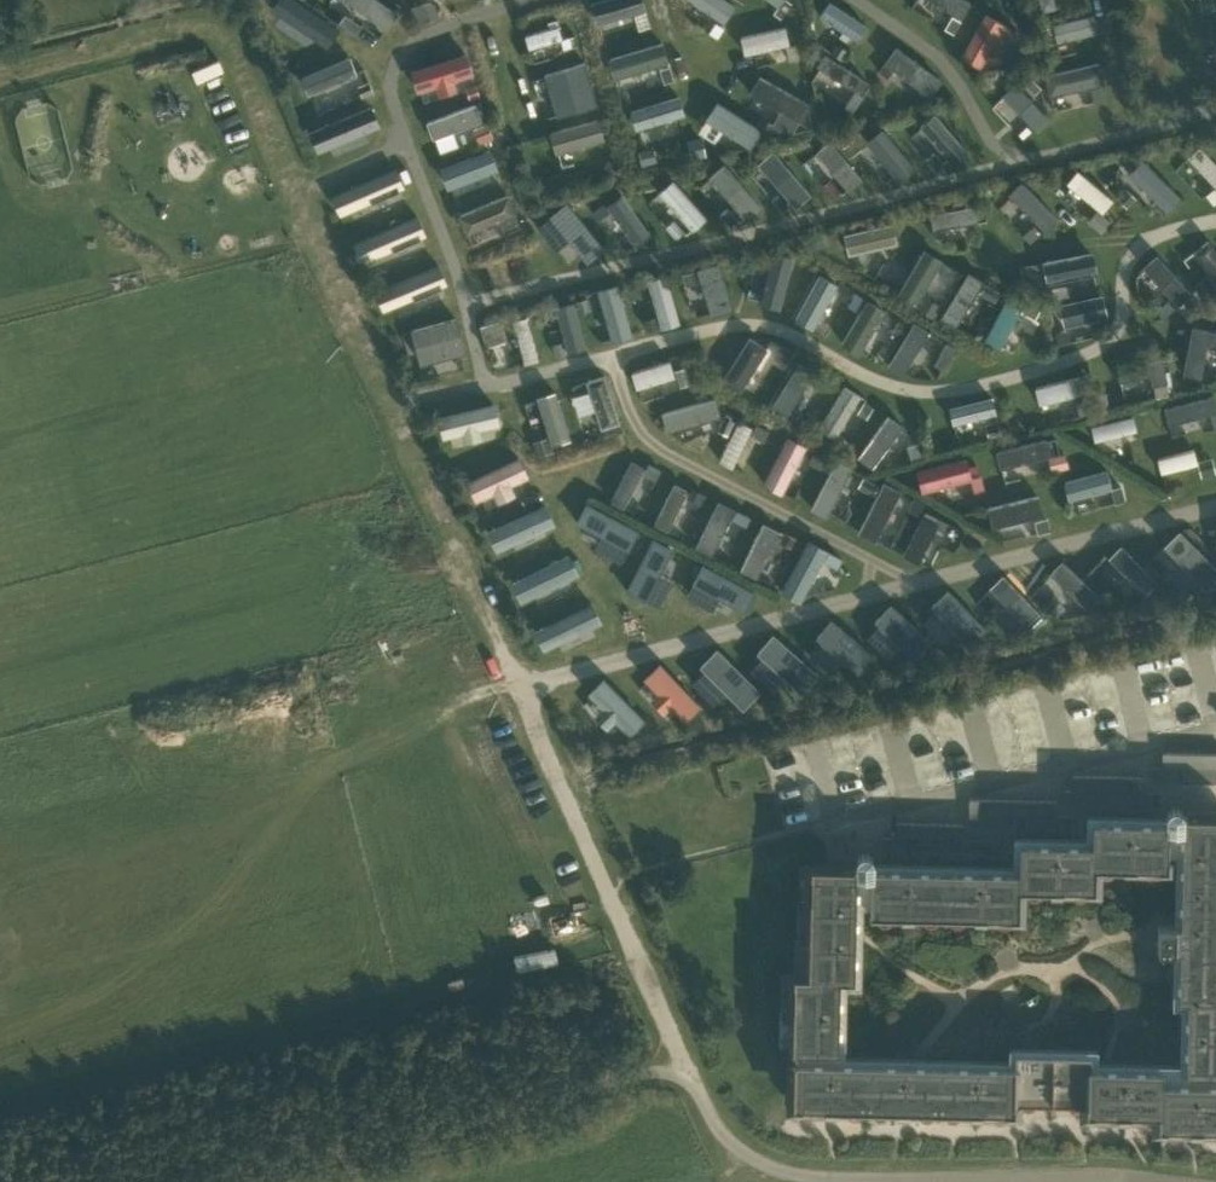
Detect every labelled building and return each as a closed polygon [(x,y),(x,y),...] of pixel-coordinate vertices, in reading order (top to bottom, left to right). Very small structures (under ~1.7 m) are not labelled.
[(279,14),(321,42),(332,25),(295,0),(288,0),(279,14)] [(384,32),(396,15),(376,0),(341,0),(384,32)] [(595,27),(645,11),(642,0),(604,0),(589,5),(595,27)] [(735,6),(725,0),(686,0),(723,24),(735,6)] [(962,0),(926,0),(961,20),(970,5),(962,0)] [(1040,12),(1056,9),(1053,0),(1037,0),(1040,12)] [(865,27),(828,2),(818,17),(855,42),(865,27)] [(1004,27),(985,16),(960,58),(979,69),(1004,27)] [(1093,16),(1051,26),(1055,43),(1097,34),(1093,16)] [(558,27),(524,36),(527,49),(562,40),(558,27)] [(784,27),(740,38),(744,56),(789,45),(784,27)] [(662,44),(607,61),(613,81),(669,65),(662,44)] [(941,81),(895,49),(883,65),(930,98),(941,81)] [(466,55),(409,73),(416,93),(435,87),(439,99),(457,93),(454,82),(473,76),(466,55)] [(868,85),(824,55),(816,67),(860,97),(868,85)] [(349,58),(298,80),(305,97),(357,76),(349,58)] [(583,63),(543,75),(556,119),(597,107),(583,63)] [(1099,64),(1043,76),(1048,97),(1104,85),(1099,64)] [(808,107),(759,78),(749,95),(799,123),(808,107)] [(1048,119),(1016,85),(1002,97),(1034,132),(1048,119)] [(684,116),(678,97),(629,112),(635,130),(684,116)] [(762,132),(717,102),(704,121),(749,151),(762,132)] [(432,141),(482,122),(475,105),(425,125),(432,141)] [(370,110),(318,128),(325,149),(378,131),(370,110)] [(933,115),(919,128),(952,165),(966,153),(933,115)] [(598,120),(548,135),(555,156),(604,142),(598,120)] [(913,170),(880,130),(867,141),(900,180),(913,170)] [(862,181),(828,143),(815,154),(848,193),(862,181)] [(1198,147),(1186,159),(1215,190),(1215,165),(1198,147)] [(810,196),(773,153),(758,166),(795,209),(810,196)] [(1180,199),(1142,161),(1127,176),(1165,214),(1180,199)] [(496,175),(490,162),(454,179),(460,191),(496,175)] [(760,209),(723,165),(709,178),(745,222),(760,209)] [(396,169),(330,198),(338,218),(405,189),(396,169)] [(1112,200),(1076,172),(1066,185),(1101,213),(1112,200)] [(706,219),(673,182),(659,194),(692,232),(706,219)] [(1057,220),(1021,184),(1007,197),(1043,233),(1057,220)] [(651,237),(621,195),(606,206),(635,248),(651,237)] [(517,217),(508,196),(457,217),(465,238),(517,217)] [(603,249),(566,204),(549,218),(586,263),(603,249)] [(983,205),(929,217),(933,233),(987,221),(983,205)] [(417,216),(351,245),(360,265),(426,236),(417,216)] [(892,224),(842,236),(847,257),(872,251),(897,246),(892,224)] [(1192,254),(1215,283),(1215,253),(1207,242),(1192,254)] [(942,263),(923,252),(896,297),(915,308),(942,263)] [(794,259),(773,254),(759,306),(780,312),(794,259)] [(1091,254),(1041,264),(1045,286),(1096,276),(1091,254)] [(1156,257),(1142,270),(1176,308),(1190,295),(1156,257)] [(717,264),(695,272),(710,318),(732,311),(717,264)] [(437,268),(374,294),(382,314),(445,287),(437,268)] [(969,273),(941,320),(956,329),(984,282),(969,273)] [(665,276),(645,282),(659,330),(679,325),(665,276)] [(836,286),(819,277),(794,322),(811,331),(836,286)] [(617,287),(597,293),(611,343),(632,337),(617,287)] [(1102,295),(1058,305),(1063,329),(1108,319),(1102,295)] [(885,313),(867,302),(839,346),(857,357),(885,313)] [(1006,302),(984,343),(1000,351),(1021,310),(1006,302)] [(573,303),(553,309),(566,355),(586,349),(573,303)] [(489,341),(509,334),(502,315),(482,322),(489,341)] [(454,318),(406,332),(417,368),(464,355),(454,318)] [(538,361),(525,319),(510,323),(523,366),(538,361)] [(928,332),(913,323),(886,368),(901,377),(928,332)] [(1190,328),(1180,377),(1201,382),(1207,349),(1215,351),(1215,333),(1190,328)] [(927,354),(947,365),(960,343),(940,331),(927,354)] [(749,340),(721,382),(739,394),(767,351),(749,340)] [(1163,359),(1114,369),(1118,385),(1151,378),(1153,387),(1168,384),(1163,359)] [(669,362),(630,374),(635,390),(674,379),(669,362)] [(813,373),(798,363),(770,408),(786,417),(813,373)] [(604,378),(584,384),(599,432),(619,425),(604,378)] [(1079,378),(1032,390),(1037,407),(1083,395),(1079,378)] [(860,398),(844,388),(818,430),(834,440),(860,398)] [(553,393),(534,399),(547,438),(533,443),(538,458),(554,452),(552,447),(570,441),(553,393)] [(1215,397),(1163,410),(1168,427),(1215,415),(1215,400),(1215,397)] [(991,399),(948,411),(952,429),(996,418),(991,399)] [(720,420),(715,400),(661,415),(666,434),(720,420)] [(493,405),(435,419),(441,441),(461,437),(463,446),(482,442),(480,431),(498,427),(493,405)] [(903,428),(888,417),(857,459),(872,470),(903,428)] [(1133,418),(1091,428),(1094,443),(1136,432),(1133,418)] [(752,429),(738,422),(718,462),(732,469),(752,429)] [(737,463),(747,469),(769,427),(759,422),(737,463)] [(806,448),(787,438),(761,486),(780,497),(806,448)] [(1046,440),(996,453),(1000,470),(1051,457),(1046,440)] [(1193,451),(1156,461),(1160,476),(1185,469),(1197,466),(1193,451)] [(518,459),(464,483),(474,504),(492,496),(496,505),(514,496),(510,487),(527,479),(518,459)] [(966,459),(916,472),(921,494),(972,481),(966,459)] [(852,469),(836,461),(809,511),(825,520),(852,469)] [(645,469),(631,462),(609,504),(623,511),(645,469)] [(1107,472),(1063,484),(1068,502),(1111,491),(1107,472)] [(901,492),(882,483),(856,536),(874,545),(901,492)] [(687,492),(674,486),(653,526),(667,533),(687,492)] [(1039,498),(987,510),(992,530),(1044,517),(1039,498)] [(735,512),(718,503),(694,550),(711,558),(735,512)] [(638,533),(585,505),(575,525),(628,552),(638,533)] [(543,506),(486,533),(496,554),(553,527),(543,506)] [(938,526),(923,518),(903,558),(918,566),(938,526)] [(779,533),(762,525),(739,572),(755,580),(779,533)] [(1178,533),(1163,548),(1205,591),(1215,580),(1215,571),(1178,533)] [(672,552),(651,541),(625,593),(645,604),(672,552)] [(827,553),(808,543),(781,593),(799,604),(827,553)] [(1157,584),(1121,548),(1108,561),(1145,596),(1157,584)] [(568,556),(510,584),(520,604),(578,576),(568,556)] [(1098,598),(1062,563),(1049,576),(1086,611),(1098,598)] [(754,594),(702,566),(692,586),(744,614),(754,594)] [(1037,613),(1001,578),(989,591),(1025,626),(1037,613)] [(1057,615),(1070,602),(1058,590),(1045,602),(1057,615)] [(986,632),(947,593),(930,609),(969,648),(986,632)] [(592,606),(534,633),(543,653),(601,626),(592,606)] [(929,646),(890,607),(874,623),(913,662),(929,646)] [(871,661),(832,622),(816,638),(854,677),(871,661)] [(773,637),(756,655),(801,695),(818,677),(773,637)] [(760,694),(716,651),(699,669),(742,712),(760,694)] [(700,708),(658,666),(643,681),(657,695),(650,702),(664,715),(671,708),(685,723),(700,708)] [(644,721),(604,680),(588,696),(602,710),(593,718),(606,732),(614,724),(627,738),(644,721)] [(980,813),(980,800),(971,799),(971,813),(980,813)] [(980,800),(980,813),(989,814),(989,800),(980,800)] [(998,800),(989,800),(989,814),(997,814),(998,800)] [(1006,800),(998,800),(997,814),(1006,814),(1006,800)] [(1006,800),(1006,814),(1015,814),(1015,800),(1006,800)] [(1015,800),(1015,814),(1023,814),(1024,800),(1015,800)] [(1024,800),(1023,814),(1032,815),(1032,801),(1024,800)] [(1032,801),(1032,815),(1041,815),(1041,801),(1032,801)] [(1050,801),(1041,801),(1041,815),(1050,815),(1050,801)] [(1059,801),(1050,801),(1050,815),(1058,815),(1059,801)] [(816,867),(815,893),(810,893),(809,917),(815,917),(815,940),(809,940),(809,953),(814,953),(814,976),(799,976),(799,1002),(793,1002),(793,1025),(798,1025),(797,1052),(840,1052),(842,980),(857,980),(858,911),(899,912),(899,918),(922,918),(922,912),(971,913),(971,919),(995,920),(995,914),(1021,915),(1021,886),(1048,886),(1048,892),(1071,892),(1071,887),(1097,887),(1098,864),(1121,864),(1121,870),(1144,871),(1144,865),(1185,866),(1183,925),(1161,925),(1160,950),(1183,950),(1182,1000),(1190,1000),(1189,1073),(1215,1074),(1215,816),(1187,816),(1185,811),(1180,808),(1175,808),(1171,811),(1169,815),(1169,823),(1096,821),(1095,844),(1022,843),(1022,872),(876,869),(876,862),(874,857),(870,854),(865,854),(861,856),(858,861),(858,868),(816,867)] [(891,852),(892,838),(884,838),(883,852),(891,852)] [(899,838),(892,838),(891,852),(899,852),(899,838)] [(899,838),(899,852),(907,852),(907,839),(899,838)] [(907,839),(907,852),(915,853),(915,839),(907,839)] [(923,839),(915,839),(915,853),(922,853),(923,839)] [(923,839),(922,853),(930,853),(931,839),(923,839)] [(931,839),(930,853),(938,853),(938,839),(931,839)] [(946,839),(938,839),(938,853),(946,853),(946,839)] [(954,840),(946,839),(946,853),(954,853),(954,840)] [(962,840),(954,840),(954,853),(962,854),(962,840)] [(962,840),(962,854),(969,854),(970,840),(962,840)] [(970,840),(969,854),(977,854),(977,840),(970,840)] [(977,840),(977,854),(985,854),(985,840),(977,840)] [(985,840),(985,854),(993,854),(993,840),(985,840)] [(1001,841),(993,840),(993,854),(1001,855),(1001,841)] [(797,1062),(796,1105),(822,1105),(822,1111),(845,1111),(845,1106),(894,1107),(894,1112),(918,1113),(918,1107),(967,1108),(967,1114),(990,1115),(990,1109),(1016,1110),(1017,1096),(1043,1097),(1043,1102),(1066,1103),(1067,1097),(1090,1098),(1089,1111),(1115,1112),(1115,1117),(1139,1118),(1139,1112),(1162,1112),(1162,1126),(1188,1126),(1188,1132),(1211,1133),(1211,1127),(1215,1127),(1215,1084),(1165,1083),(1166,1070),(1093,1068),(1093,1055),(1018,1053),(1018,1066),(797,1062)]
